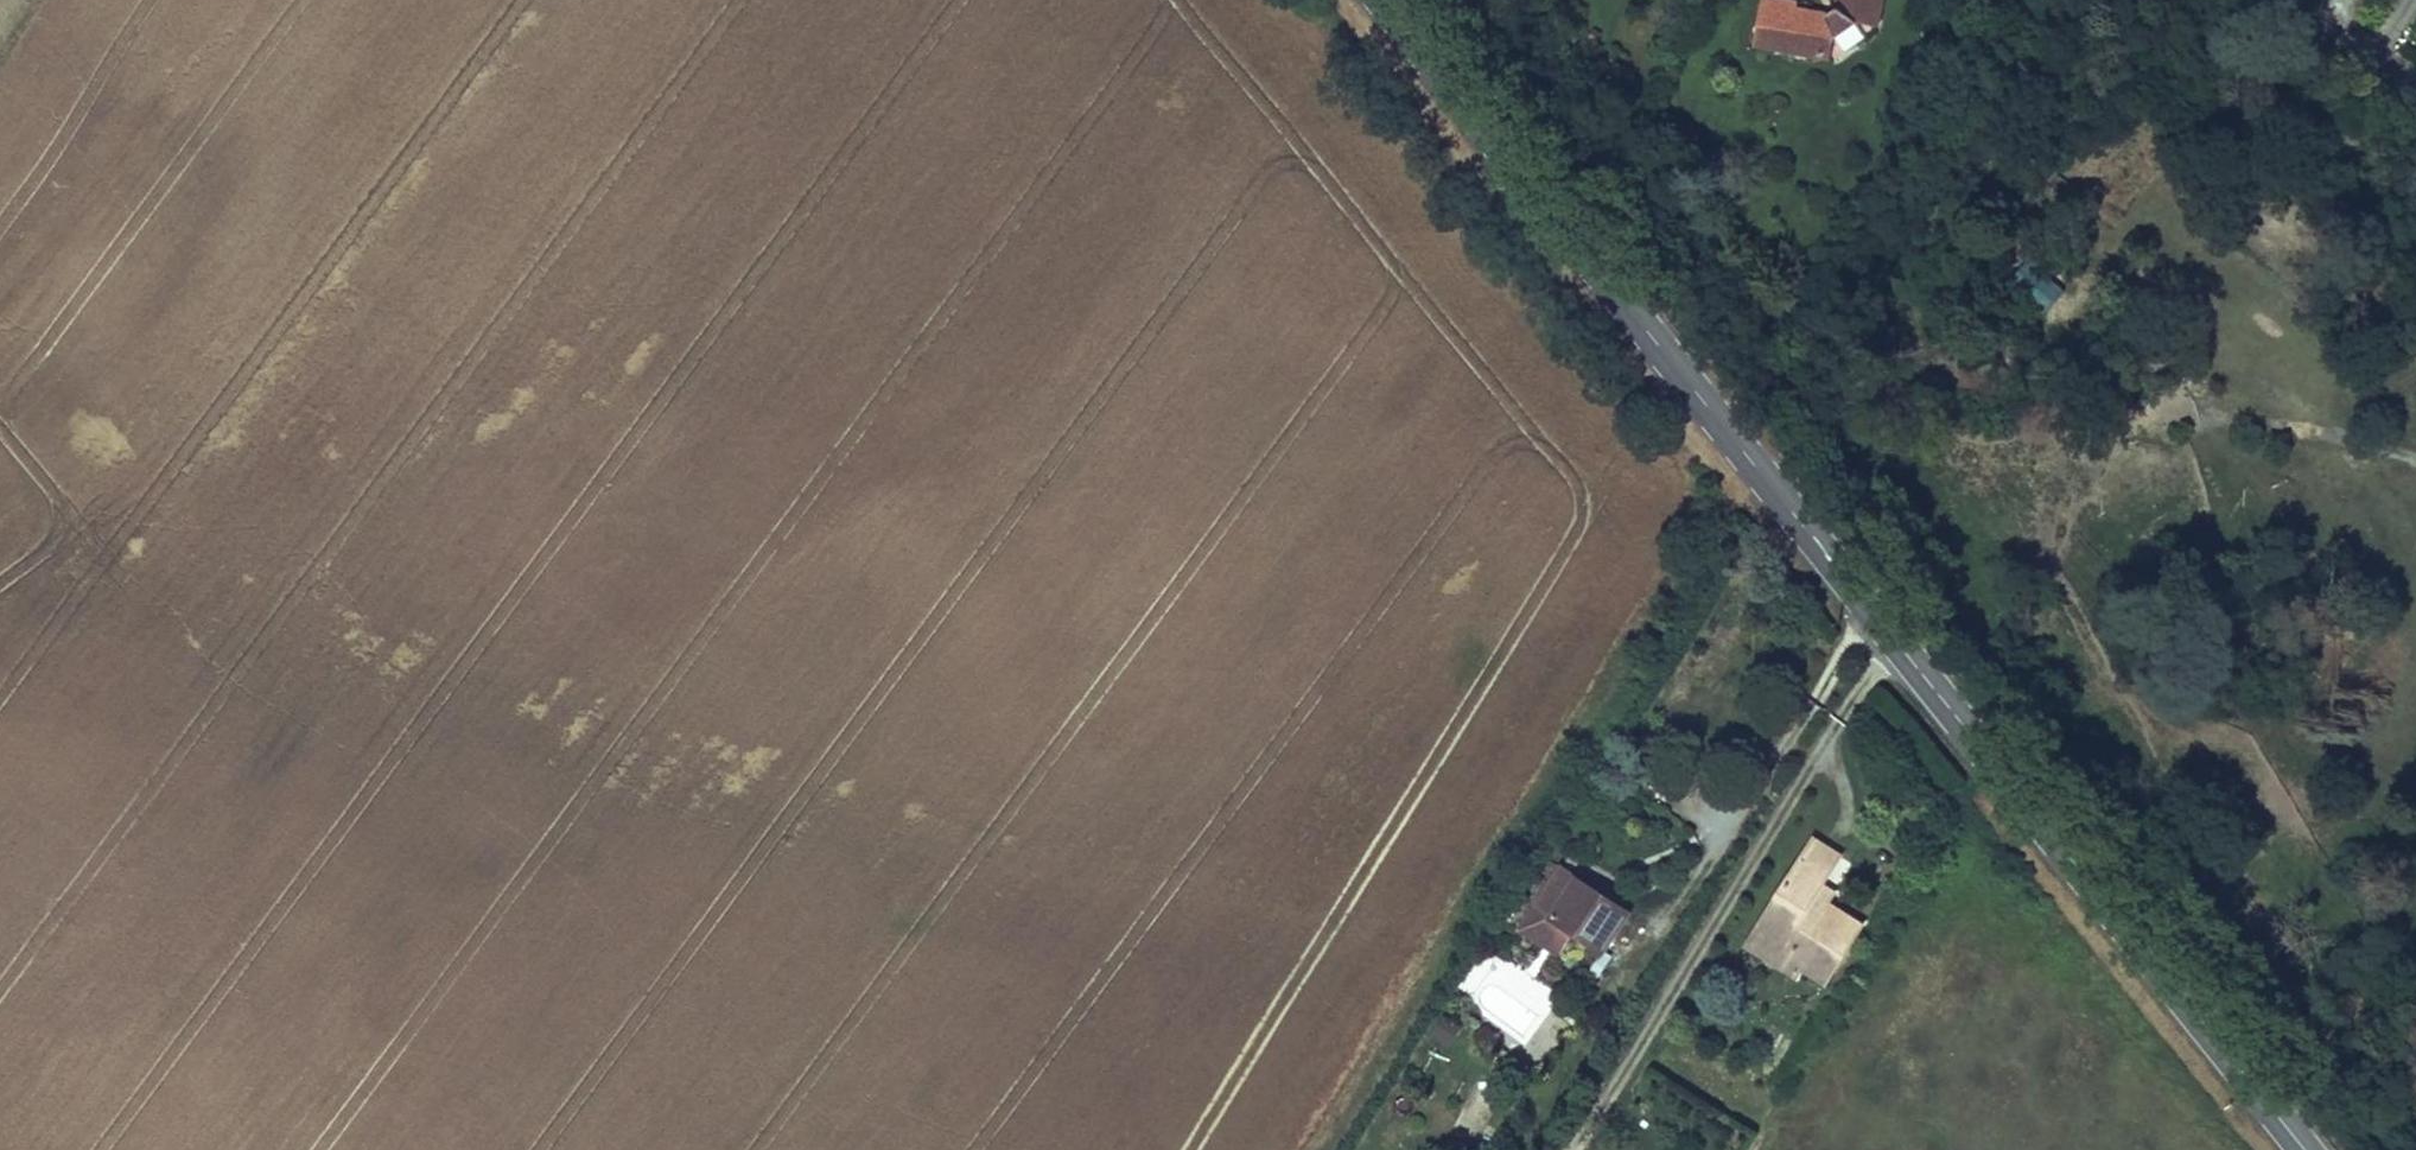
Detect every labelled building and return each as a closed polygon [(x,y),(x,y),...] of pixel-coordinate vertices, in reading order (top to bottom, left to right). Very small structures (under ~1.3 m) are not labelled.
[(1780,25),(1764,71),(1840,97),(1847,75),(1871,64),(1893,71),(1910,22),(1869,9),(1858,47),(1843,54),(1813,43),(1815,36),(1780,25)] [(2032,257),(2012,278),(2046,310),(2066,289),(2032,257)] [(1837,854),(1815,841),(1759,933),(1806,961),(1800,970),(1827,987),(1864,926),(1838,910),(1834,917),(1822,909),(1809,901),(1821,882),(1837,854)] [(1603,952),(1626,913),(1557,873),(1534,913),(1603,952)] [(1834,890),(1821,882),(1809,901),(1822,909),(1834,890)] [(1806,961),(1759,933),(1750,947),(1797,976),(1800,970),(1806,961)]
